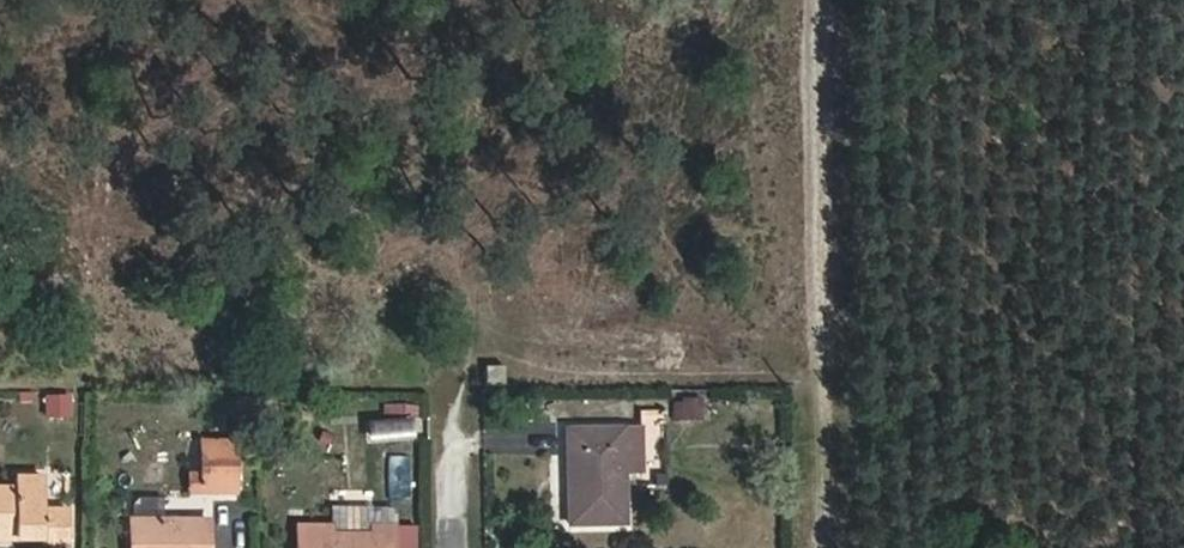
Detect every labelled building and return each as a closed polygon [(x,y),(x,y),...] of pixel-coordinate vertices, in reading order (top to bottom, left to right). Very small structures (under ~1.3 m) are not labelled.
[(504,385),(504,366),(485,366),(485,385),(504,385)] [(69,415),(69,396),(47,397),(48,416),(69,415)] [(700,420),(700,404),(700,399),(683,399),(683,402),(683,409),(672,409),(672,420),(700,420)] [(711,420),(711,404),(700,404),(700,420),(711,420)] [(642,472),(641,429),(568,430),(570,525),(625,524),(624,472),(642,472)] [(236,492),(236,442),(202,442),(201,475),(201,492),(236,492)] [(201,492),(201,475),(190,475),(190,492),(201,492)] [(44,480),(16,479),(16,490),(0,490),(0,533),(16,533),(16,539),(43,539),(43,547),(70,547),(70,514),(44,514),(44,480)] [(393,525),(373,525),(373,506),(331,506),(331,525),(298,525),(298,547),(393,547),(393,526),(393,525)] [(209,521),(131,521),(131,547),(209,547),(209,521)] [(414,526),(393,526),(393,547),(414,547),(414,526)]
